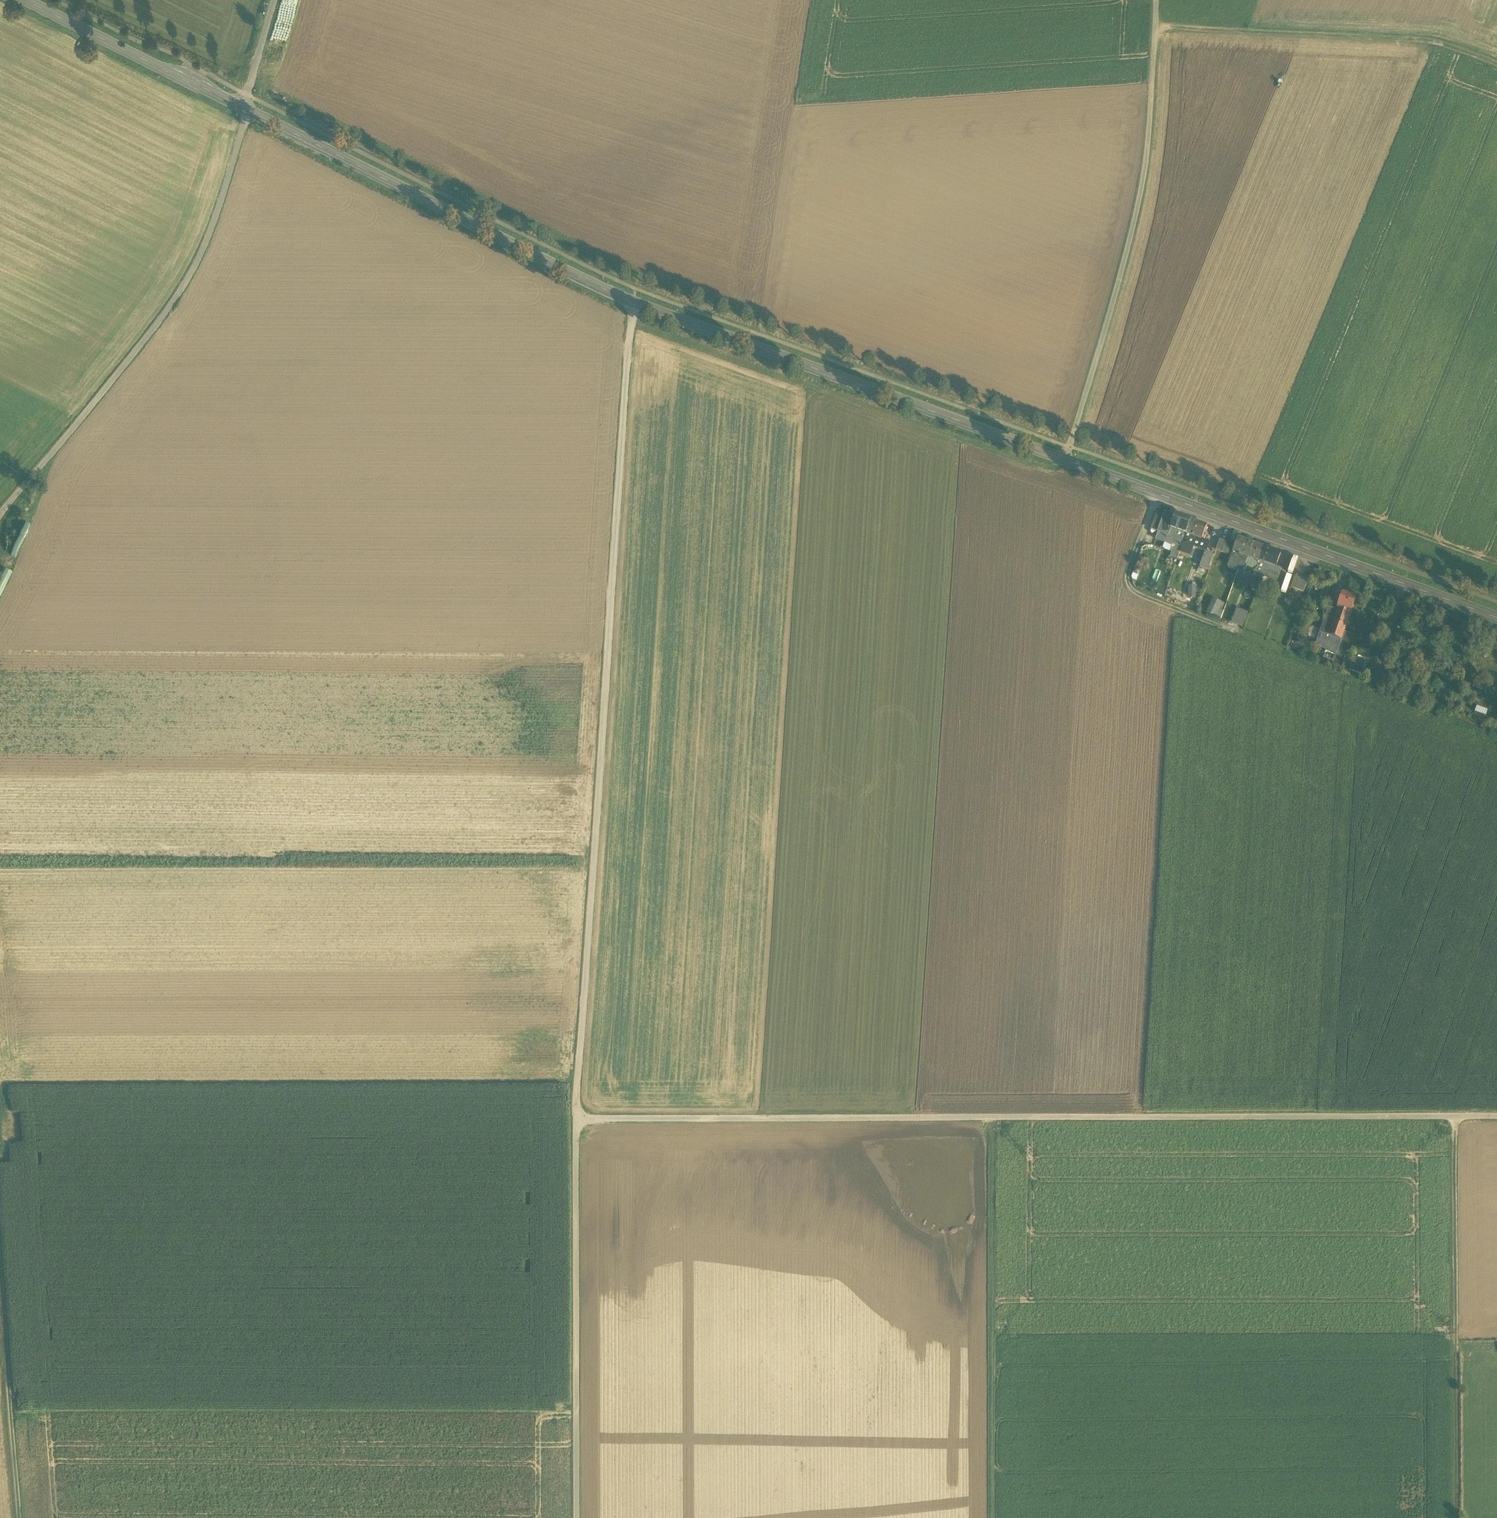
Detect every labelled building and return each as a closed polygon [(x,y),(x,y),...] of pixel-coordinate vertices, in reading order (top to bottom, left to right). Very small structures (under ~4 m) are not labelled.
[(1181,548),(1183,541),(1168,536),(1171,529),(1170,529),(1175,516),(1164,513),(1163,516),(1157,533),(1158,533),(1156,539),(1174,546),(1181,548)] [(1150,530),(1157,533),(1163,516),(1157,514),(1150,530)] [(1170,529),(1171,529),(1186,535),(1191,521),(1175,515),(1175,516),(1170,529)] [(1186,535),(1194,538),(1196,538),(1201,541),(1207,526),(1191,520),(1191,521),(1186,535)] [(1186,535),(1171,529),(1168,536),(1183,541),(1186,535)] [(1193,540),(1194,538),(1186,535),(1183,541),(1181,548),(1179,553),(1189,556),(1195,540),(1193,540)] [(1232,552),(1233,553),(1248,558),(1253,544),(1254,544),(1238,538),(1232,552)] [(1216,550),(1221,552),(1222,551),(1225,542),(1219,540),(1216,550)] [(1225,542),(1222,551),(1228,553),(1232,545),(1225,542)] [(1253,544),(1248,558),(1260,562),(1265,548),(1253,544)] [(1171,556),(1177,558),(1179,553),(1181,548),(1174,546),(1171,556)] [(1265,548),(1260,562),(1275,568),(1275,567),(1276,568),(1281,554),(1265,548)] [(1200,567),(1208,570),(1213,555),(1205,552),(1200,567)] [(1245,565),(1248,558),(1233,553),(1228,567),(1245,573),(1247,566),(1245,565)] [(1257,570),(1260,562),(1248,558),(1245,565),(1247,566),(1256,569),(1257,570)] [(1281,570),(1276,568),(1275,567),(1275,568),(1260,562),(1257,570),(1256,569),(1253,577),(1261,579),(1262,580),(1263,578),(1264,575),(1278,580),(1281,570)] [(1253,577),(1256,569),(1247,566),(1245,573),(1253,577)] [(1276,583),(1278,580),(1264,575),(1263,578),(1276,583)] [(1288,593),(1292,576),(1287,575),(1283,592),(1288,593)] [(1291,588),(1303,593),(1308,580),(1296,575),(1291,588)] [(1187,597),(1196,598),(1197,586),(1189,585),(1187,597)] [(1340,604),(1338,610),(1351,615),(1357,598),(1343,593),(1340,604)] [(1221,617),(1225,602),(1211,598),(1207,613),(1221,617)] [(1333,601),(1330,610),(1337,612),(1338,610),(1340,604),(1333,601)] [(1243,627),(1249,612),(1237,608),(1231,623),(1243,627)] [(1328,637),(1337,612),(1330,610),(1328,609),(1320,634),(1328,637)] [(1345,633),(1351,615),(1338,610),(1337,612),(1328,637),(1340,641),(1342,642),(1345,633)] [(1391,644),(1398,647),(1403,632),(1395,630),(1391,644)] [(1333,661),(1342,664),(1352,635),(1345,633),(1342,642),(1340,641),(1337,650),(1333,661)] [(1337,650),(1340,641),(1328,637),(1320,634),(1317,643),(1337,650)] [(1349,672),(1362,676),(1366,663),(1354,658),(1349,672)] [(1400,677),(1410,680),(1411,674),(1401,671),(1400,677)] [(1478,705),(1489,709),(1491,700),(1473,695),(1472,700),(1479,702),(1478,705)]
